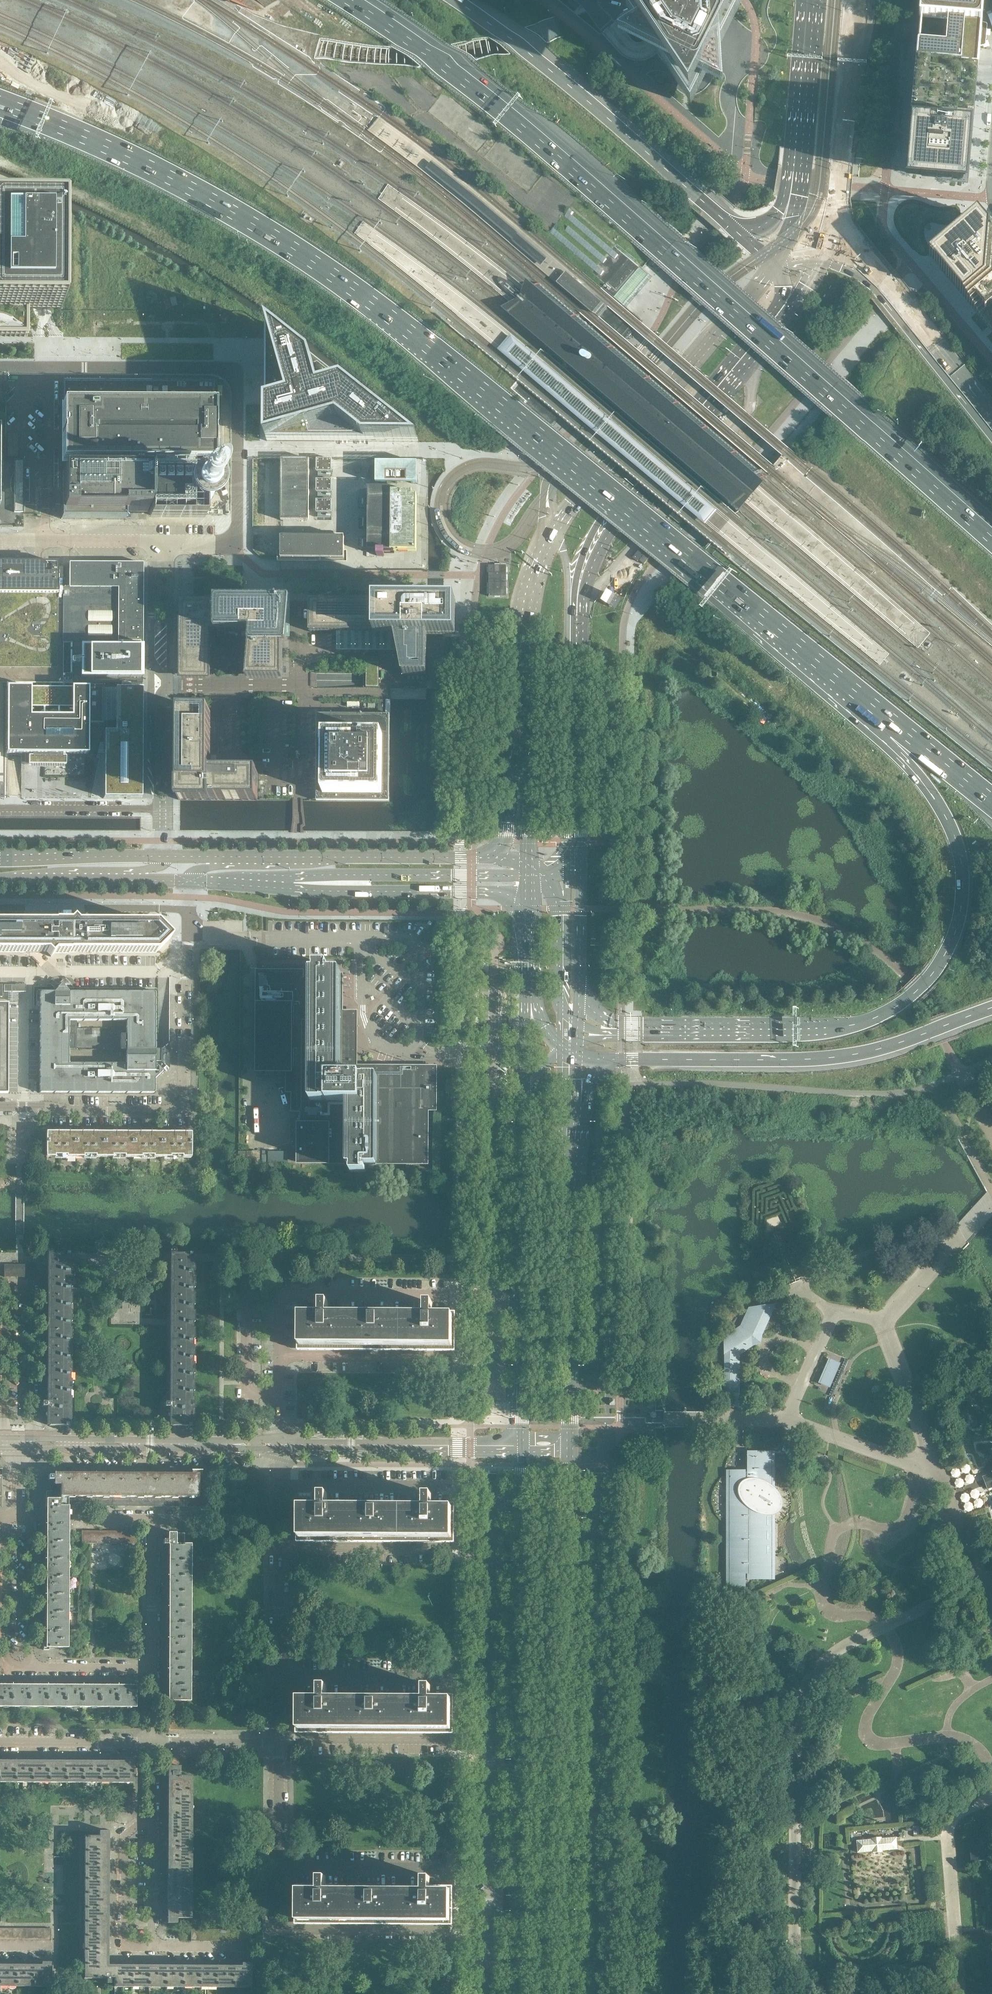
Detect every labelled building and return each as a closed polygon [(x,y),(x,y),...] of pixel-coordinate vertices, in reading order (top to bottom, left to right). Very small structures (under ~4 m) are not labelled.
[(625,7),(640,29),(619,42),(665,66),(694,107),(704,86),(724,97),(721,48),(742,2),(718,3),(718,0),(684,0),(676,5),(625,7)] [(916,62),(918,62),(931,63),(947,64),(962,65),(978,67),(978,65),(978,63),(979,57),(980,49),(980,48),(981,47),(984,47),(985,47),(985,46),(986,46),(986,45),(987,26),(987,25),(987,24),(986,24),(983,23),(982,23),(982,22),(984,0),(921,0),(920,19),(919,32),(919,33),(918,43),(916,62)] [(977,88),(977,85),(968,85),(965,84),(965,82),(966,78),(966,72),(966,69),(978,70),(978,67),(962,65),(947,64),(931,63),(918,62),(916,62),(915,81),(914,98),(912,112),(912,119),(912,121),(912,123),(911,124),(910,148),(926,149),(925,158),(940,159),(940,165),(955,166),(955,171),(970,172),(972,152),(970,152),(971,147),(972,147),(974,129),(974,127),(974,121),(975,114),(975,105),(977,88)] [(926,149),(910,148),(909,157),(908,163),(908,167),(908,171),(907,174),(907,176),(907,178),(907,179),(907,180),(907,181),(907,182),(907,183),(969,188),(969,187),(969,186),(969,185),(969,184),(969,183),(969,181),(970,179),(970,176),(970,172),(955,171),(955,166),(940,165),(940,159),(925,158),(926,149)] [(61,208),(61,207),(61,206),(0,181),(0,337),(28,337),(28,328),(28,318),(28,313),(28,309),(60,309),(60,307),(61,307),(62,307),(62,306),(62,304),(62,222),(62,208),(61,208)] [(940,270),(991,331),(991,232),(981,219),(940,270)] [(299,348),(268,323),(268,338),(268,357),(268,404),(267,404),(267,441),(334,442),(419,442),(411,435),(409,434),(362,397),(313,358),(307,354),(299,348)] [(148,464),(213,464),(213,461),(213,382),(63,381),(63,464),(73,464),(74,471),(74,472),(63,472),(63,508),(61,508),(61,519),(61,520),(126,520),(126,519),(126,511),(147,512),(148,464)] [(17,434),(8,434),(8,457),(18,457),(17,434)] [(309,520),(310,459),(282,459),(281,520),(309,520)] [(333,472),(333,459),(317,459),(317,472),(333,472)] [(23,512),(23,460),(14,460),(14,512),(23,512)] [(370,472),(370,473),(370,475),(370,479),(376,479),(376,483),(380,483),(380,481),(398,481),(398,483),(411,483),(417,483),(417,475),(418,462),(408,462),(408,465),(396,465),(396,464),(378,464),(378,467),(376,467),(370,467),(370,472)] [(160,468),(148,467),(147,509),(149,508),(149,519),(204,519),(204,503),(205,503),(206,503),(207,502),(208,502),(208,501),(209,501),(210,500),(211,500),(211,499),(212,498),(212,497),(213,496),(213,495),(213,494),(213,493),(213,492),(213,491),(213,490),(213,489),(212,488),(212,487),(211,486),(211,485),(210,485),(210,484),(209,484),(208,483),(207,483),(206,482),(205,482),(204,482),(204,468),(181,468),(160,468)] [(332,493),(333,480),(317,480),(317,493),(332,493)] [(391,488),(368,487),(368,508),(391,508),(391,491),(391,488)] [(391,508),(391,551),(416,551),(417,495),(412,495),(413,492),(391,491),(391,508)] [(332,513),(332,500),(317,500),(316,513),(332,513)] [(368,508),(368,550),(377,551),(377,556),(384,556),(384,551),(391,551),(391,508),(368,508)] [(344,559),(345,537),(281,537),(281,550),(281,558),(344,559)] [(63,588),(63,567),(57,567),(57,563),(0,563),(0,682),(62,682),(62,644),(63,588)] [(143,563),(70,563),(70,588),(63,588),(62,644),(139,644),(143,644),(143,563)] [(507,596),(507,565),(489,565),(489,597),(507,596)] [(211,680),(211,632),(255,632),(250,680),(287,680),(287,644),(291,644),(295,600),(180,600),(180,680),(211,680)] [(457,633),(457,601),(370,601),(311,601),(311,632),(395,633),(405,679),(425,680),(426,633),(457,633)] [(143,664),(143,649),(139,649),(139,644),(62,644),(62,682),(104,682),(128,683),(142,683),(143,683),(143,682),(143,666),(143,664)] [(379,662),(367,662),(367,688),(379,688),(379,662)] [(87,753),(87,722),(104,722),(104,682),(7,682),(7,753),(6,753),(6,754),(30,754),(30,756),(28,756),(28,765),(66,765),(66,757),(65,756),(64,754),(88,754),(88,753),(87,753)] [(141,798),(142,732),(141,732),(142,690),(142,683),(128,683),(128,688),(115,688),(115,700),(115,731),(104,731),(104,798),(141,798)] [(107,700),(115,700),(115,688),(107,688),(107,700)] [(258,800),(258,772),(211,772),(211,713),(181,712),(181,757),(179,757),(179,800),(258,800)] [(391,801),(391,714),(319,714),(318,801),(391,801)] [(156,923),(77,923),(73,918),(73,917),(42,917),(26,917),(25,923),(0,923),(0,952),(26,952),(26,953),(41,953),(47,953),(51,957),(54,953),(68,953),(70,952),(156,953),(170,939),(170,937),(156,923)] [(421,1119),(420,1119),(419,1119),(419,1118),(416,1118),(416,1104),(421,1104),(421,1105),(421,1106),(421,1107),(422,1108),(423,1109),(424,1109),(425,1109),(432,1109),(433,1109),(434,1109),(434,1108),(435,1108),(435,1107),(436,1106),(436,1105),(436,1071),(436,1070),(435,1069),(435,1068),(434,1068),(433,1067),(432,1067),(421,1067),(420,1067),(419,1067),(419,1068),(419,1069),(417,1068),(417,1067),(416,1067),(415,1066),(402,1066),(401,1067),(400,1067),(399,1067),(398,1068),(398,1069),(397,1070),(397,1071),(397,1076),(376,1076),(356,1076),(349,1076),(349,1020),(340,1020),(341,972),(328,972),(328,965),(315,965),(315,972),(311,972),(311,1020),(308,1020),(303,1020),(303,1037),(306,1037),(306,1044),(303,1044),(302,1124),(299,1124),(299,1162),(328,1162),(328,1164),(347,1164),(347,1165),(351,1165),(351,1172),(366,1172),(366,1168),(364,1168),(364,1165),(377,1165),(377,1164),(376,1164),(376,1163),(425,1163),(425,1159),(425,1157),(427,1157),(427,1124),(425,1124),(425,1123),(425,1122),(424,1121),(424,1120),(423,1119),(422,1119),(421,1119)] [(40,992),(40,1092),(155,1093),(155,1079),(163,1071),(155,1063),(155,1061),(161,1061),(161,1055),(155,1049),(155,992),(69,992),(63,986),(60,989),(54,989),(54,991),(54,992),(40,992)] [(75,1157),(75,1132),(46,1132),(46,1157),(75,1157)] [(104,1157),(104,1132),(75,1132),(75,1157),(104,1157)] [(133,1157),(133,1132),(104,1132),(104,1157),(133,1157)] [(162,1157),(162,1132),(133,1132),(133,1157),(162,1157)] [(191,1157),(191,1132),(162,1132),(162,1157),(191,1157)] [(70,1418),(70,1331),(71,1253),(50,1253),(50,1401),(47,1401),(47,1402),(42,1402),(42,1406),(47,1406),(47,1412),(49,1412),(49,1426),(70,1426),(70,1418)] [(192,1426),(193,1332),(193,1253),(173,1254),(172,1402),(170,1402),(170,1403),(162,1403),(162,1407),(170,1407),(169,1412),(172,1412),(172,1426),(192,1426)] [(739,1403),(739,1354),(759,1341),(775,1304),(752,1308),(743,1328),(725,1340),(725,1399),(735,1405),(739,1403)] [(343,1331),(343,1317),(343,1311),(328,1311),(298,1311),(298,1331),(309,1331),(318,1331),(326,1331),(334,1331),(343,1331)] [(360,1331),(360,1317),(360,1311),(343,1311),(343,1317),(343,1331),(351,1331),(360,1331)] [(385,1332),(385,1318),(385,1311),(360,1311),(360,1317),(360,1331),(368,1332),(376,1332),(385,1332)] [(410,1332),(410,1318),(410,1311),(385,1311),(385,1318),(385,1332),(393,1332),(402,1332),(410,1332)] [(455,1332),(455,1318),(455,1312),(410,1311),(410,1318),(410,1332),(418,1332),(427,1332),(435,1332),(444,1332),(455,1332)] [(309,1350),(309,1331),(298,1331),(297,1350),(309,1350)] [(317,1350),(318,1331),(309,1331),(309,1350),(317,1350)] [(326,1350),(326,1331),(318,1331),(317,1350),(326,1350)] [(334,1350),(334,1331),(326,1331),(326,1350),(334,1350)] [(343,1350),(343,1331),(334,1331),(334,1350),(343,1350)] [(351,1350),(351,1331),(343,1331),(343,1350),(351,1350)] [(359,1350),(360,1331),(351,1331),(351,1350),(359,1350)] [(368,1350),(368,1332),(360,1331),(359,1350),(368,1350)] [(376,1350),(376,1332),(368,1332),(368,1350),(376,1350)] [(385,1351),(385,1332),(376,1332),(376,1350),(385,1351)] [(393,1351),(393,1332),(385,1332),(385,1351),(393,1351)] [(401,1351),(402,1332),(393,1332),(393,1351),(401,1351)] [(410,1351),(410,1332),(402,1332),(401,1351),(410,1351)] [(418,1351),(418,1332),(410,1332),(410,1351),(418,1351)] [(427,1351),(427,1332),(418,1332),(418,1351),(427,1351)] [(435,1351),(435,1332),(427,1332),(427,1351),(435,1351)] [(443,1351),(444,1332),(435,1332),(435,1351),(443,1351)] [(455,1351),(455,1332),(444,1332),(443,1351),(455,1351)] [(832,1372),(826,1369),(822,1378),(828,1381),(832,1372)] [(949,1390),(947,1384),(938,1387),(940,1393),(949,1390)] [(791,1449),(795,1456),(803,1453),(800,1445),(793,1443),(791,1449)] [(772,1557),(772,1514),(774,1513),(775,1513),(776,1513),(777,1512),(778,1511),(779,1510),(780,1509),(780,1508),(781,1507),(781,1506),(781,1505),(782,1504),(781,1502),(781,1500),(781,1498),(780,1497),(780,1496),(779,1495),(777,1493),(777,1491),(776,1491),(775,1490),(774,1489),(773,1488),(772,1487),(772,1451),(749,1451),(749,1472),(742,1472),(742,1482),(743,1483),(742,1485),(727,1485),(727,1514),(730,1514),(730,1579),(744,1579),(744,1574),(750,1574),(750,1573),(775,1573),(775,1557),(772,1557)] [(201,1507),(201,1487),(198,1487),(198,1476),(54,1476),(53,1476),(53,1475),(49,1475),(49,1480),(53,1480),(53,1478),(54,1479),(54,1485),(56,1485),(56,1490),(55,1490),(55,1491),(60,1491),(60,1506),(68,1506),(201,1507)] [(68,1577),(68,1531),(68,1506),(60,1506),(60,1491),(55,1491),(55,1492),(48,1492),(48,1491),(46,1491),(46,1507),(49,1507),(49,1577),(68,1577)] [(317,1523),(317,1509),(317,1503),(297,1502),(297,1523),(308,1523),(317,1523)] [(342,1523),(342,1509),(342,1503),(317,1503),(317,1509),(317,1523),(325,1523),(334,1523),(342,1523)] [(359,1523),(359,1509),(359,1503),(342,1503),(342,1509),(342,1523),(350,1523),(359,1523)] [(384,1523),(384,1509),(384,1503),(359,1503),(359,1509),(359,1523),(367,1523),(376,1523),(384,1523)] [(409,1523),(409,1509),(409,1503),(384,1503),(384,1509),(384,1523),(392,1523),(401,1523),(409,1523)] [(454,1523),(455,1503),(409,1503),(409,1509),(409,1523),(418,1523),(426,1523),(434,1523),(443,1523),(454,1523)] [(308,1541),(308,1523),(297,1523),(297,1541),(308,1541)] [(317,1541),(317,1523),(308,1523),(308,1541),(317,1541)] [(325,1541),(325,1523),(317,1523),(317,1541),(325,1541)] [(334,1542),(334,1523),(325,1523),(325,1541),(334,1542)] [(342,1542),(342,1523),(334,1523),(334,1542),(342,1542)] [(350,1542),(350,1523),(342,1523),(342,1542),(350,1542)] [(359,1542),(359,1523),(350,1523),(350,1542),(359,1542)] [(367,1542),(367,1523),(359,1523),(359,1542),(367,1542)] [(376,1542),(376,1523),(367,1523),(367,1542),(376,1542)] [(384,1542),(384,1523),(376,1523),(376,1542),(384,1542)] [(392,1542),(392,1523),(384,1523),(384,1542),(392,1542)] [(401,1542),(401,1523),(392,1523),(392,1542),(401,1542)] [(409,1542),(409,1523),(401,1523),(401,1542),(409,1542)] [(418,1542),(418,1523),(409,1523),(409,1542),(418,1542)] [(426,1542),(426,1523),(418,1523),(418,1542),(426,1542)] [(434,1542),(434,1523),(426,1523),(426,1542),(434,1542)] [(443,1542),(443,1523),(434,1523),(434,1542),(443,1542)] [(454,1542),(454,1523),(443,1523),(443,1542),(454,1542)] [(191,1622),(191,1560),(191,1544),(185,1544),(185,1533),(183,1533),(183,1535),(176,1535),(176,1533),(168,1533),(168,1540),(163,1540),(163,1545),(172,1545),(171,1622),(191,1622)] [(68,1648),(68,1612),(68,1577),(49,1577),(48,1647),(68,1648)] [(190,1701),(190,1660),(191,1622),(171,1622),(171,1701),(190,1701)] [(136,1688),(0,1687),(0,1707),(136,1707),(136,1688)] [(341,1714),(341,1700),(341,1694),(296,1694),(296,1714),(308,1714),(316,1714),(324,1714),(333,1714),(341,1714)] [(358,1714),(358,1700),(358,1694),(341,1694),(341,1700),(341,1714),(350,1714),(358,1714)] [(383,1714),(383,1700),(383,1694),(358,1694),(358,1700),(358,1714),(366,1714),(375,1714),(383,1714)] [(408,1714),(408,1700),(408,1694),(383,1694),(383,1700),(383,1714),(392,1714),(400,1714),(408,1714)] [(453,1714),(454,1694),(408,1694),(408,1700),(408,1714),(417,1714),(425,1714),(434,1714),(442,1714),(453,1714)] [(307,1733),(308,1714),(296,1714),(297,1733),(307,1733)] [(316,1733),(316,1714),(308,1714),(307,1733),(316,1733)] [(324,1733),(324,1714),(316,1714),(316,1733),(324,1733)] [(333,1733),(333,1714),(324,1714),(324,1733),(333,1733)] [(341,1733),(341,1714),(333,1714),(333,1733),(341,1733)] [(349,1733),(350,1714),(341,1714),(341,1733),(349,1733)] [(358,1733),(358,1714),(350,1714),(349,1733),(358,1733)] [(366,1733),(366,1714),(358,1714),(358,1733),(366,1733)] [(375,1733),(375,1714),(366,1714),(366,1733),(375,1733)] [(383,1733),(383,1714),(375,1714),(375,1733),(383,1733)] [(391,1733),(392,1714),(383,1714),(383,1733),(391,1733)] [(400,1733),(400,1714),(392,1714),(391,1733),(400,1733)] [(408,1733),(408,1714),(400,1714),(400,1733),(408,1733)] [(417,1733),(417,1714),(408,1714),(408,1733),(417,1733)] [(425,1733),(425,1714),(417,1714),(417,1733),(425,1733)] [(433,1733),(434,1714),(425,1714),(425,1733),(433,1733)] [(442,1734),(442,1714),(434,1714),(433,1733),(442,1734)] [(453,1734),(453,1714),(442,1714),(442,1734),(453,1734)] [(66,1763),(0,1763),(0,1782),(66,1782),(66,1763)] [(134,1783),(134,1763),(128,1763),(66,1763),(66,1782),(134,1783)] [(192,1847),(192,1776),(180,1775),(180,1766),(168,1766),(168,1775),(170,1775),(170,1846),(192,1847)] [(105,1965),(106,1882),(106,1836),(84,1836),(84,1978),(105,1978),(105,1977),(107,1977),(107,1978),(106,1978),(106,1983),(110,1983),(110,1979),(110,1977),(114,1977),(114,1967),(115,1967),(115,1965),(105,1965)] [(898,1849),(897,1837),(882,1838),(882,1837),(872,1837),(872,1839),(857,1840),(858,1852),(873,1851),(873,1852),(883,1851),(883,1850),(898,1849)] [(191,1917),(192,1847),(170,1846),(170,1917),(191,1917)] [(340,1905),(340,1891),(340,1885),(295,1885),(295,1905),(307,1905),(315,1905),(323,1905),(332,1905),(340,1905)] [(357,1905),(357,1891),(357,1885),(340,1885),(340,1891),(340,1905),(349,1905),(357,1905)] [(382,1905),(382,1891),(382,1885),(357,1885),(357,1891),(357,1905),(365,1905),(374,1905),(382,1905)] [(407,1905),(408,1891),(408,1885),(382,1885),(382,1891),(382,1905),(391,1905),(399,1905),(407,1905)] [(453,1906),(453,1885),(408,1885),(408,1891),(407,1905),(416,1905),(424,1906),(433,1906),(441,1906),(453,1906)] [(307,1924),(307,1905),(295,1905),(295,1924),(307,1924)] [(315,1924),(315,1905),(307,1905),(307,1924),(315,1924)] [(323,1924),(323,1905),(315,1905),(315,1924),(323,1924)] [(332,1924),(332,1905),(323,1905),(323,1924),(332,1924)] [(340,1924),(340,1905),(332,1905),(332,1924),(340,1924)] [(349,1924),(349,1905),(340,1905),(340,1924),(349,1924)] [(357,1924),(357,1905),(349,1905),(349,1924),(357,1924)] [(365,1924),(365,1905),(357,1905),(357,1924),(365,1924)] [(374,1924),(374,1905),(365,1905),(365,1924),(374,1924)] [(382,1924),(382,1905),(374,1905),(374,1924),(382,1924)] [(391,1924),(391,1905),(382,1905),(382,1924),(391,1924)] [(399,1924),(399,1905),(391,1905),(391,1924),(399,1924)] [(407,1924),(407,1905),(399,1905),(399,1924),(407,1924)] [(416,1924),(416,1905),(407,1905),(407,1924),(416,1924)] [(424,1924),(424,1906),(416,1905),(416,1924),(424,1924)] [(433,1924),(433,1906),(424,1906),(424,1924),(433,1924)] [(441,1924),(441,1906),(433,1906),(433,1924),(441,1924)] [(452,1924),(453,1906),(441,1906),(441,1924),(452,1924)] [(51,1967),(44,1967),(0,1967),(0,1986),(50,1986),(51,1967)] [(182,1987),(183,1968),(115,1967),(114,1967),(114,1977),(114,1987),(182,1987)] [(251,1987),(251,1968),(244,1968),(183,1968),(182,1987),(251,1987)]
